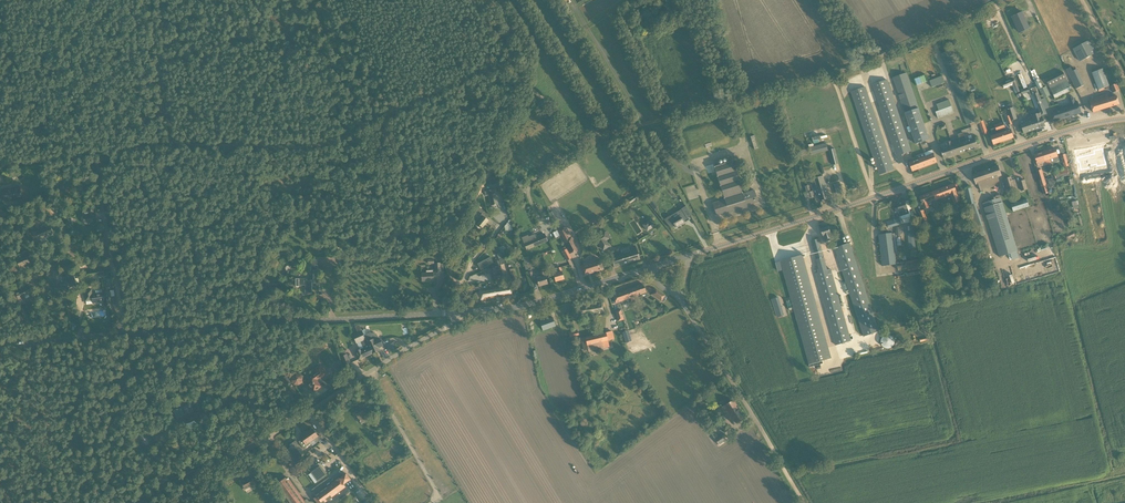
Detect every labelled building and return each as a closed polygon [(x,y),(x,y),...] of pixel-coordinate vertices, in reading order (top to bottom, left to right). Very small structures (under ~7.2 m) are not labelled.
[(1011,17),(1019,33),(1030,28),(1022,12),(1011,17)] [(1073,48),(1080,61),(1096,53),(1090,40),(1073,48)] [(941,54),(967,125),(978,121),(951,50),(941,54)] [(1003,66),(1005,76),(1012,74),(1009,64),(1003,66)] [(1066,69),(1076,89),(1084,85),(1077,69),(1072,71),(1071,67),(1066,69)] [(1092,73),(1098,90),(1109,86),(1103,69),(1092,73)] [(1046,80),(1055,99),(1072,91),(1063,72),(1046,80)] [(905,113),(919,108),(906,73),(893,78),(905,113)] [(914,78),(916,85),(926,81),(924,75),(914,78)] [(929,81),(932,87),(945,83),(942,76),(929,81)] [(1013,86),(1015,93),(1019,91),(1014,79),(1002,84),(1004,88),(1011,85),(1012,86),(1013,86)] [(1034,81),(1038,89),(1043,87),(1039,79),(1034,81)] [(909,146),(886,80),(872,85),(898,158),(899,163),(904,162),(901,154),(911,151),(909,146)] [(1119,90),(1117,83),(1111,86),(1113,93),(1119,90)] [(892,166),(865,87),(851,92),(878,171),(879,170),(881,174),(892,170),(891,166),(892,166)] [(1043,99),(1042,99),(1044,103),(1043,104),(1045,109),(1049,107),(1045,98),(1050,95),(1046,87),(1039,90),(1043,99)] [(1046,126),(1042,117),(1041,116),(1047,114),(1045,109),(1043,104),(1044,103),(1042,99),(1041,100),(1038,92),(1033,94),(1040,113),(1031,116),(1032,116),(1026,118),(1027,122),(1021,124),(1024,134),(1046,126)] [(1089,100),(1092,107),(1093,112),(1119,104),(1117,96),(1109,98),(1107,94),(1089,100)] [(972,101),(975,107),(984,104),(984,106),(987,105),(984,97),(972,101)] [(1068,107),(1065,108),(1062,109),(1062,106),(1058,107),(1059,110),(1052,113),(1054,121),(1082,112),(1078,102),(1067,105),(1068,107)] [(1007,109),(1009,116),(1011,121),(1011,120),(1017,119),(1013,107),(1012,104),(1006,106),(1007,109)] [(935,112),(938,118),(954,112),(951,106),(935,112)] [(905,113),(916,144),(929,139),(919,108),(905,113)] [(979,122),(983,135),(988,134),(983,120),(979,122)] [(1006,131),(1003,122),(995,126),(997,134),(990,136),(993,145),(1014,138),(1011,129),(1006,131)] [(940,149),(942,154),(944,159),(978,147),(975,138),(966,141),(963,132),(958,134),(961,143),(953,145),(951,141),(946,143),(948,147),(940,149)] [(818,142),(818,139),(820,138),(819,135),(811,137),(812,143),(818,142)] [(810,148),(812,155),(828,151),(827,143),(810,148)] [(1052,163),(1059,160),(1055,148),(1035,155),(1039,167),(1052,163)] [(839,164),(835,149),(829,150),(833,165),(839,164)] [(1106,164),(1103,149),(1094,151),(1095,154),(1077,158),(1078,162),(1080,162),(1081,170),(1089,168),(1089,166),(1097,164),(1097,166),(1106,164)] [(925,155),(923,155),(924,157),(909,163),(912,171),(937,162),(932,150),(924,153),(925,155)] [(544,162),(547,167),(558,160),(555,156),(544,162)] [(746,206),(758,202),(754,190),(742,194),(732,161),(714,167),(724,200),(712,203),(716,215),(728,212),(729,213),(747,207),(746,206)] [(978,184),(981,191),(1000,184),(998,177),(1002,176),(998,166),(972,175),(976,185),(978,184)] [(1054,172),(1056,179),(1060,178),(1069,175),(1067,169),(1054,172)] [(1036,172),(1043,195),(1048,193),(1045,185),(1046,184),(1042,170),(1036,172)] [(813,191),(804,194),(806,200),(816,197),(817,202),(820,201),(830,198),(823,176),(813,179),(814,184),(811,185),(813,191)] [(1004,179),(1006,185),(1008,191),(1017,188),(1015,180),(1012,181),(1011,177),(1004,179)] [(1019,182),(1020,187),(1022,191),(1028,190),(1025,180),(1019,182)] [(60,184),(61,192),(72,191),(71,183),(60,184)] [(938,206),(936,200),(951,195),(954,203),(960,201),(953,184),(920,197),(922,202),(924,209),(929,208),(928,204),(932,202),(934,207),(938,206)] [(14,189),(3,191),(4,201),(22,199),(22,198),(24,197),(25,197),(25,194),(25,190),(23,188),(22,188),(21,188),(20,187),(19,186),(17,185),(15,186),(14,188),(14,189)] [(520,188),(513,191),(516,198),(523,195),(520,188)] [(971,188),(962,190),(967,206),(967,205),(975,228),(983,225),(975,203),(971,188)] [(489,195),(491,205),(498,204),(494,189),(485,192),(485,196),(489,195)] [(637,195),(627,202),(629,204),(635,200),(636,201),(640,198),(637,195)] [(983,204),(999,258),(1018,252),(1001,198),(983,204)] [(1027,199),(1011,204),(1013,212),(1029,207),(1027,199)] [(911,217),(909,214),(905,201),(897,204),(901,218),(900,219),(900,218),(887,222),(888,227),(901,223),(901,222),(901,221),(911,217)] [(686,206),(681,209),(687,219),(691,216),(686,206)] [(918,212),(922,222),(927,220),(924,210),(918,212)] [(96,223),(95,216),(94,216),(93,211),(89,211),(89,217),(84,217),(84,225),(96,223)] [(476,224),(477,225),(482,229),(488,221),(487,219),(489,216),(484,211),(481,215),(483,216),(476,224)] [(670,216),(664,220),(670,228),(675,226),(676,228),(685,222),(681,216),(680,215),(672,220),(670,216)] [(597,217),(591,222),(593,225),(599,221),(601,219),(598,216),(597,217)] [(629,222),(637,234),(642,231),(636,222),(639,221),(636,217),(629,222)] [(645,227),(648,232),(654,228),(651,223),(645,227)] [(566,226),(558,230),(563,241),(570,254),(575,251),(578,250),(575,244),(572,237),(566,226)] [(907,226),(909,249),(917,248),(915,226),(907,226)] [(36,237),(38,236),(39,238),(48,234),(49,235),(53,234),(50,227),(47,228),(46,228),(36,232),(34,233),(36,237)] [(821,229),(823,235),(825,242),(833,240),(829,227),(821,229)] [(686,232),(690,240),(695,238),(692,230),(686,232)] [(606,231),(595,238),(599,245),(603,250),(609,246),(606,241),(609,239),(608,238),(610,237),(606,231)] [(961,234),(963,241),(972,238),(970,232),(961,234)] [(881,234),(879,234),(880,248),(882,265),(888,264),(895,263),(894,252),(891,234),(891,233),(881,234)] [(528,235),(522,238),(524,244),(526,250),(542,243),(547,241),(544,234),(536,237),(536,238),(534,234),(529,237),(528,235)] [(460,244),(465,248),(469,243),(470,244),(472,241),(465,237),(460,244)] [(819,239),(811,241),(813,247),(817,260),(824,258),(820,244),(819,239)] [(835,248),(837,253),(865,336),(879,331),(849,243),(835,248)] [(494,249),(498,258),(503,256),(502,252),(505,251),(502,245),(494,249)] [(610,255),(612,262),(614,268),(640,259),(636,247),(630,249),(630,251),(621,254),(621,251),(610,255)] [(562,251),(567,261),(572,259),(567,249),(562,251)] [(938,258),(939,262),(950,259),(948,254),(938,258)] [(831,358),(803,255),(775,263),(777,268),(782,266),(810,367),(823,364),(822,361),(831,358)] [(17,260),(20,267),(30,263),(26,256),(17,260)] [(490,257),(477,264),(480,269),(493,263),(490,257)] [(819,269),(814,270),(815,273),(816,273),(836,346),(851,341),(831,269),(827,270),(824,258),(817,260),(819,269)] [(305,286),(305,294),(312,294),(312,286),(316,286),(316,283),(318,283),(318,260),(311,260),(311,279),(295,279),(295,287),(299,287),(299,286),(305,286)] [(583,264),(583,265),(580,266),(583,276),(604,270),(601,260),(592,262),(592,261),(583,264)] [(897,266),(898,271),(920,267),(919,262),(897,266)] [(501,265),(497,266),(495,267),(495,268),(491,269),(493,284),(499,283),(498,276),(502,275),(501,265)] [(552,270),(554,276),(555,282),(564,279),(562,271),(561,271),(560,267),(552,270)] [(540,273),(541,277),(536,278),(539,286),(547,284),(544,272),(540,273)] [(422,273),(422,276),(422,281),(433,281),(433,273),(422,273)] [(1007,274),(1008,296),(1018,296),(1017,288),(1012,288),(1012,274),(1007,274)] [(64,282),(59,282),(60,288),(65,287),(65,288),(76,285),(74,278),(63,280),(64,282)] [(634,287),(613,295),(616,303),(630,298),(631,301),(639,298),(638,296),(646,293),(643,284),(634,287)] [(32,292),(29,287),(25,289),(25,288),(15,293),(16,294),(12,296),(15,301),(18,299),(19,299),(28,294),(32,292)] [(479,290),(481,300),(512,295),(511,287),(502,288),(502,287),(479,290)] [(104,302),(105,306),(111,305),(109,292),(92,294),(92,289),(84,290),(86,301),(92,300),(93,303),(104,302)] [(652,295),(661,301),(665,295),(656,289),(652,295)] [(772,300),(777,317),(784,315),(779,297),(772,300)] [(576,307),(578,318),(598,315),(598,317),(606,315),(604,301),(576,307)] [(615,312),(618,322),(624,320),(621,310),(615,312)] [(540,322),(543,331),(556,327),(552,317),(540,322)] [(634,329),(628,330),(629,334),(641,332),(639,324),(634,325),(634,329)] [(362,331),(352,335),(353,336),(356,344),(361,342),(365,340),(363,336),(364,336),(362,331)] [(614,339),(613,331),(581,339),(584,351),(588,350),(589,352),(609,347),(608,341),(614,339)] [(364,348),(355,352),(359,360),(372,354),(379,351),(378,348),(383,346),(380,338),(379,339),(377,336),(376,334),(374,333),(371,334),(371,333),(364,336),(363,336),(365,340),(361,342),(364,348)] [(624,343),(631,341),(628,333),(622,336),(624,343)] [(883,347),(884,348),(885,348),(886,349),(887,349),(888,349),(889,349),(890,349),(891,348),(892,348),(892,347),(893,347),(893,346),(894,346),(894,345),(894,344),(895,344),(895,343),(895,342),(895,341),(895,340),(894,340),(894,339),(894,338),(893,337),(892,337),(892,336),(891,336),(890,335),(888,335),(887,335),(886,335),(885,335),(885,336),(884,336),(883,337),(882,338),(882,339),(881,340),(881,341),(881,342),(881,343),(881,344),(882,345),(882,346),(883,346),(883,347)] [(338,354),(343,366),(350,363),(345,351),(338,354)] [(306,381),(314,392),(321,386),(316,379),(319,377),(319,378),(325,374),(320,366),(314,370),(311,372),(313,376),(306,381)] [(245,410),(242,401),(236,403),(238,412),(245,410)] [(733,419),(736,423),(743,419),(732,401),(721,408),(729,421),(733,419)] [(356,414),(358,417),(362,424),(368,420),(363,411),(356,414)] [(708,429),(719,445),(727,439),(723,434),(718,437),(711,428),(708,429)] [(306,434),(304,433),(300,436),(299,436),(302,440),(299,442),(304,449),(311,444),(310,442),(314,439),(316,443),(321,439),(319,435),(318,436),(312,429),(306,434)] [(154,439),(145,431),(135,442),(137,444),(145,436),(151,442),(154,439)] [(294,460),(293,461),(296,465),(304,460),(295,447),(298,444),(295,441),(289,445),(290,447),(284,452),(286,455),(289,453),(294,460)] [(173,453),(173,454),(176,459),(190,450),(186,444),(173,453)] [(311,473),(317,481),(318,482),(326,475),(320,466),(311,473)] [(356,487),(346,473),(333,483),(329,478),(326,480),(312,490),(316,496),(314,498),(317,502),(316,502),(336,502),(351,491),(350,491),(356,487)] [(241,482),(245,490),(254,485),(250,477),(241,482)] [(314,502),(313,502),(312,502),(311,502),(310,502),(309,502),(307,499),(304,501),(287,477),(275,485),(287,502),(314,502)]
